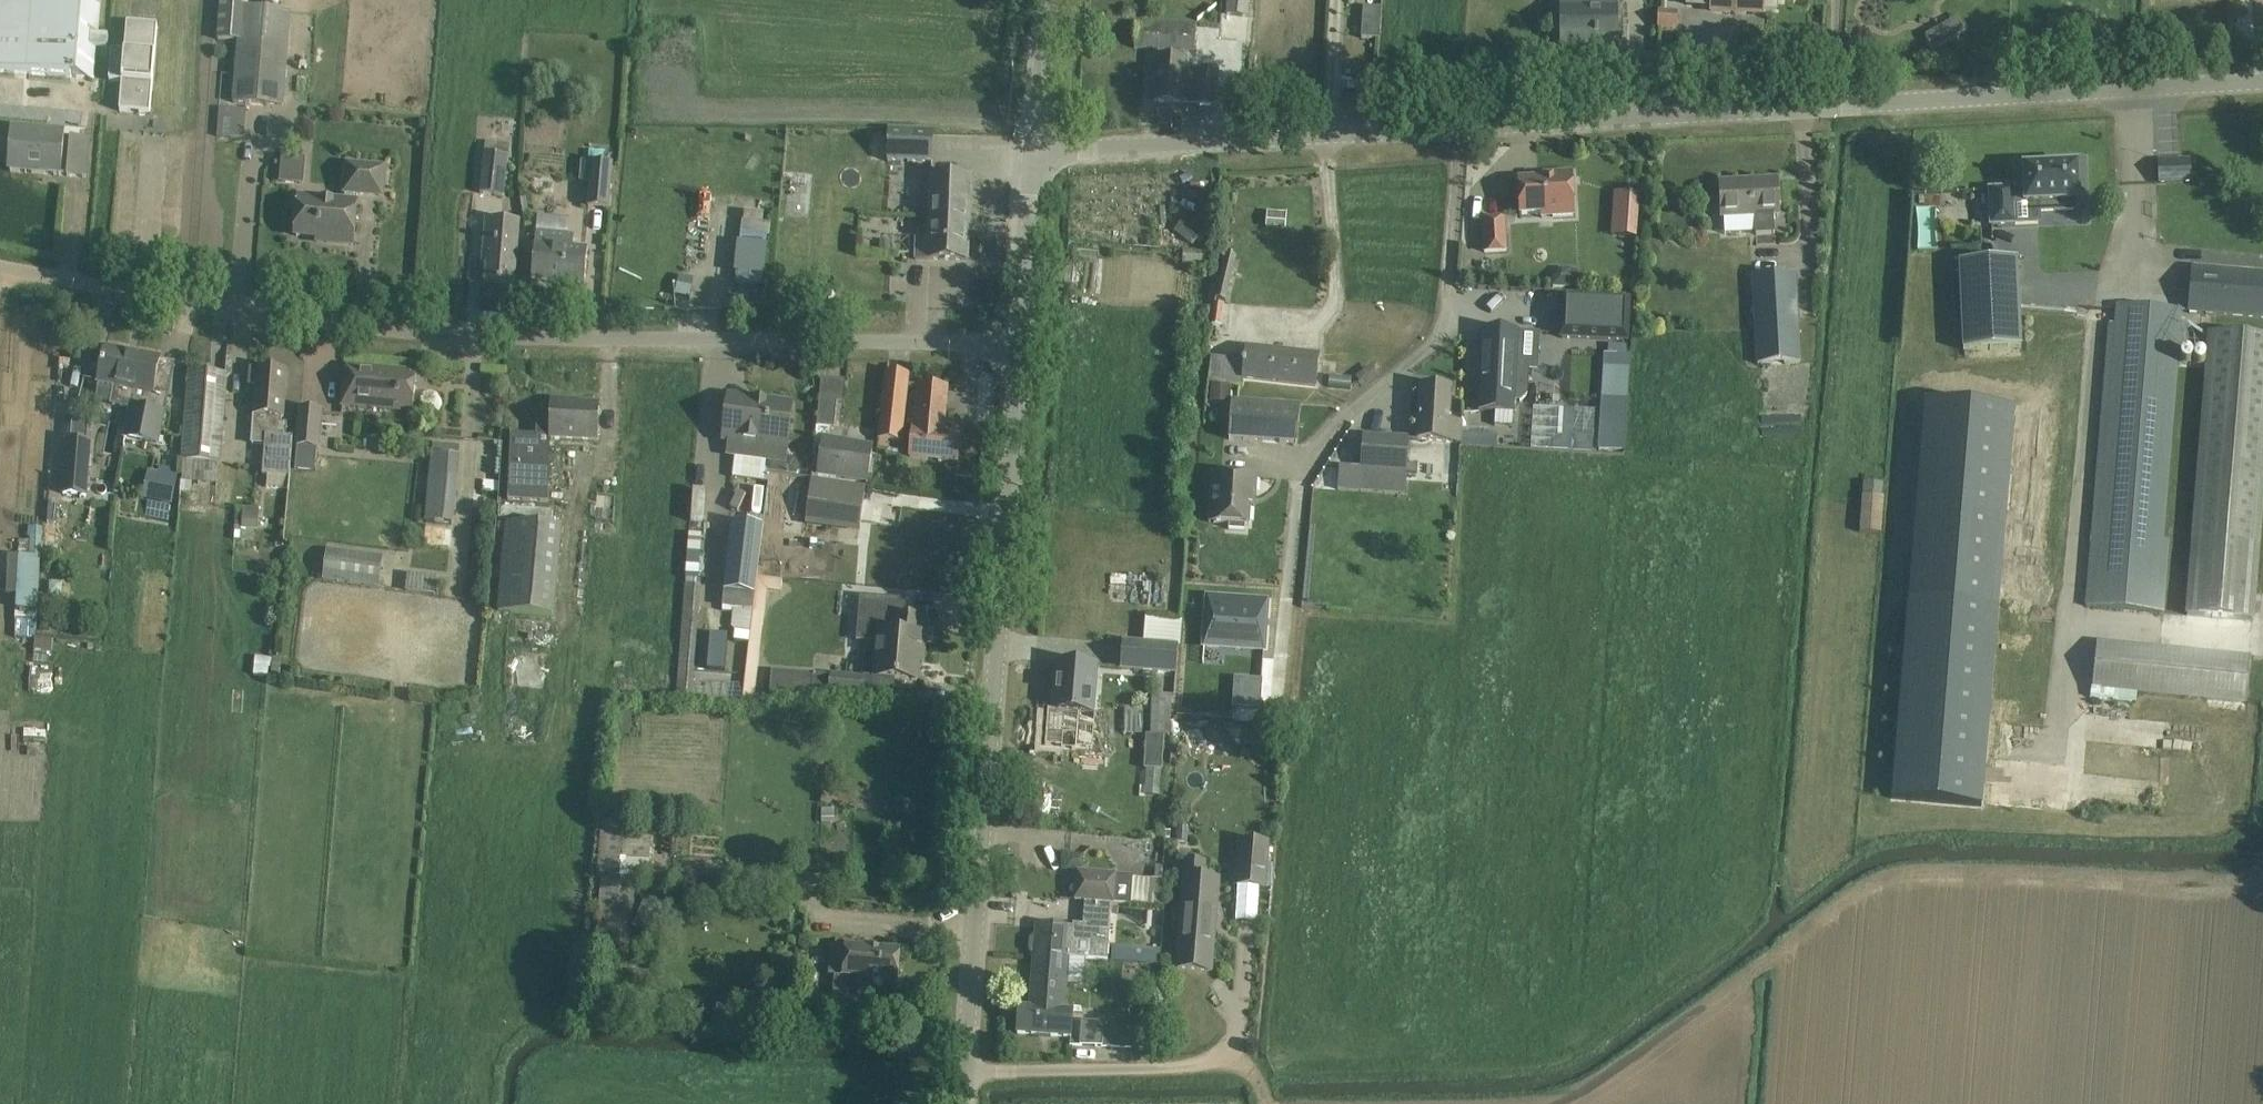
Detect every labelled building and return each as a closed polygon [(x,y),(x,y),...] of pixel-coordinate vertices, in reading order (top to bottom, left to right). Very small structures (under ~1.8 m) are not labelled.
[(94,80),(100,0),(0,0),(0,72),(94,80)] [(218,39),(238,40),(241,8),(241,0),(221,0),(218,39)] [(1227,15),(1248,17),(1249,0),(1228,0),(1227,15)] [(1561,46),(1596,45),(1596,48),(1617,48),(1617,39),(1622,39),(1623,39),(1623,19),(1617,19),(1617,0),(1561,0),(1561,46)] [(1687,5),(1711,6),(1711,11),(1742,13),(1763,14),(1763,11),(1763,10),(1780,11),(1781,0),(1687,0),(1687,5)] [(1367,7),(1366,20),(1380,21),(1381,8),(1367,7)] [(290,12),(241,8),(238,40),(233,103),(283,107),(290,12)] [(1677,13),(1659,12),(1658,28),(1676,28),(1677,13)] [(112,51),(109,81),(122,82),(120,111),(150,114),(157,25),(127,23),(125,52),(112,51)] [(1195,30),(1135,26),(1133,48),(1194,53),(1195,30)] [(1212,65),(1233,66),(1235,31),(1214,30),(1212,65)] [(1936,30),(1925,36),(1933,51),(1944,44),(1936,30)] [(1186,59),(1156,57),(1153,102),(1183,104),(1183,101),(1197,102),(1197,105),(1214,106),(1217,72),(1186,70),(1186,59)] [(246,111),(233,109),(230,138),(243,139),(246,111)] [(889,129),(887,160),(931,163),(933,132),(889,129)] [(64,138),(12,133),(9,172),(61,176),(61,175),(67,176),(86,178),(89,140),(70,138),(70,139),(64,138)] [(509,146),(486,143),(480,194),(503,196),(509,146)] [(2157,162),(2158,182),(2190,181),(2189,161),(2157,162)] [(612,164),(582,162),(581,182),(590,183),(588,208),(608,209),(612,164)] [(384,169),(347,165),(344,202),(298,197),(295,236),(327,239),(326,243),(353,245),(358,194),(382,196),(384,169)] [(2078,202),(2077,167),(2073,167),(2025,169),(2024,169),(2024,172),(2025,190),(2025,191),(2024,191),(2014,191),(2014,205),(2031,204),(2037,204),(2038,212),(2075,210),(2075,203),(2075,202),(2078,202)] [(1574,216),(1572,173),(1556,174),(1557,178),(1519,180),(1520,215),(1559,213),(1559,217),(1574,216)] [(971,178),(931,176),(928,241),(916,240),(915,260),(967,261),(971,178)] [(1778,203),(1777,181),(1720,184),(1722,217),(1754,216),(1755,237),(1773,236),(1772,214),(1779,213),(1778,203)] [(2014,189),(1989,190),(1990,201),(1991,226),(2015,224),(2014,205),(2014,191),(2014,189)] [(1639,195),(1621,194),(1618,236),(1637,237),(1639,195)] [(744,213),(742,282),(770,283),(772,214),(744,213)] [(1201,233),(1184,219),(1174,232),(1191,246),(1201,233)] [(483,257),(487,258),(485,282),(514,284),(519,223),(486,220),(483,257)] [(1507,251),(1505,220),(1483,222),(1484,253),(1507,251)] [(574,236),(536,232),(531,282),(584,287),(588,249),(573,248),(574,236)] [(1183,264),(1204,265),(1205,252),(1183,251),(1183,264)] [(1236,258),(1226,256),(1215,300),(1225,303),(1236,258)] [(2021,348),(2017,259),(1959,262),(1963,351),(2021,348)] [(2189,312),(2262,319),(2262,274),(2193,268),(2189,312)] [(1552,279),(1552,288),(1571,289),(1571,270),(1562,270),(1552,279)] [(1796,275),(1751,277),(1756,365),(1759,364),(1762,364),(1800,362),(1796,275)] [(811,285),(800,291),(804,300),(816,294),(811,285)] [(1560,338),(1628,341),(1630,300),(1563,297),(1560,338)] [(1215,305),(1212,325),(1221,327),(1224,306),(1215,305)] [(2164,613),(2171,540),(2164,540),(2179,351),(2186,352),(2188,328),(2181,328),(2182,312),(2177,311),(2117,306),(2115,325),(2110,325),(2108,325),(2084,606),(2069,792),(2149,799),(2164,613)] [(1479,411),(1513,413),(1514,401),(1520,401),(1526,395),(1528,371),(1522,364),(1516,364),(1517,332),(1483,330),(1479,411)] [(2262,482),(2262,337),(2208,333),(2185,615),(2170,801),(2237,806),(2252,620),(2262,482)] [(132,408),(133,403),(165,409),(168,395),(153,392),(159,358),(106,348),(99,383),(116,386),(112,404),(131,408),(125,438),(158,444),(164,415),(132,408)] [(1319,356),(1246,348),(1245,362),(1211,358),(1208,381),(1242,385),(1243,378),(1316,387),(1319,356)] [(416,373),(346,367),(342,404),(413,411),(416,373)] [(249,368),(248,387),(256,387),(256,391),(254,417),(253,430),(251,445),(265,446),(262,476),(267,477),(266,488),(288,490),(289,478),(290,478),(293,438),(286,437),(287,425),(281,424),(282,416),(283,416),(285,393),(287,371),(249,368)] [(1926,370),(1892,769),(1980,777),(2014,377),(1926,370)] [(188,394),(183,461),(218,464),(223,397),(225,375),(190,372),(188,394)] [(908,376),(887,373),(879,439),(901,441),(908,376)] [(944,432),(947,387),(919,385),(915,429),(912,429),(910,456),(957,461),(960,434),(944,432)] [(1212,385),(1211,402),(1230,403),(1231,387),(1212,385)] [(1422,388),(1418,440),(1440,442),(1447,442),(1455,443),(1460,443),(1462,422),(1456,422),(1448,421),(1449,412),(1450,390),(1422,388)] [(785,458),(792,404),(729,396),(724,438),(730,439),(728,457),(768,462),(768,463),(766,467),(769,472),(796,475),(799,472),(798,468),(797,463),(794,459),(785,458)] [(1601,398),(1597,450),(1624,452),(1628,400),(1601,398)] [(834,428),(837,402),(820,400),(817,426),(831,428),(834,428)] [(536,436),(536,438),(596,441),(598,405),(569,404),(569,402),(552,401),(552,412),(537,412),(536,436)] [(1300,406),(1231,402),(1228,440),(1297,444),(1300,406)] [(323,410),(299,407),(295,446),(297,447),(295,469),(315,471),(317,449),(319,449),(323,410)] [(1553,440),(1552,451),(1573,452),(1573,453),(1593,454),(1593,440),(1573,439),(1575,410),(1564,409),(1562,440),(1553,440)] [(816,426),(811,479),(817,480),(817,475),(824,438),(829,439),(831,428),(817,426),(816,426)] [(1462,428),(1460,446),(1496,448),(1497,436),(1489,435),(1489,430),(1462,428)] [(536,436),(511,435),(508,501),(548,503),(548,501),(546,501),(548,445),(536,445),(536,438),(536,436)] [(1364,437),(1362,470),(1360,491),(1401,494),(1402,473),(1406,473),(1408,440),(1364,437)] [(817,475),(867,482),(873,447),(829,439),(824,438),(817,475)] [(91,443),(67,441),(63,494),(86,496),(91,443)] [(460,457),(431,454),(424,522),(453,525),(460,457)] [(178,472),(159,468),(152,498),(172,502),(178,472)] [(1257,477),(1213,474),(1209,523),(1228,524),(1228,530),(1245,531),(1245,525),(1249,526),(1251,496),(1256,497),(1257,477)] [(859,495),(811,488),(806,522),(860,529),(864,496),(859,495)] [(1887,532),(1888,495),(1866,494),(1865,531),(1887,532)] [(260,509),(243,507),(241,529),(257,531),(260,509)] [(747,515),(745,526),(762,528),(763,517),(747,515)] [(560,528),(506,523),(498,612),(552,617),(560,528)] [(762,528),(732,525),(726,587),(756,591),(757,583),(757,578),(762,528)] [(31,536),(30,558),(40,558),(42,537),(31,536)] [(382,557),(327,549),(323,580),(378,587),(382,557)] [(9,556),(7,596),(17,597),(16,610),(37,611),(40,558),(30,558),(9,556)] [(436,577),(407,574),(405,592),(434,595),(436,577)] [(765,590),(780,592),(781,581),(757,578),(757,583),(756,591),(744,703),(753,704),(765,590)] [(1203,648),(1265,653),(1269,600),(1206,596),(1203,648)] [(860,597),(856,641),(877,643),(876,655),(880,655),(878,678),(895,679),(917,681),(918,662),(923,663),(924,651),(927,620),(905,618),(906,600),(860,597)] [(711,635),(708,670),(725,672),(728,637),(711,635)] [(1122,669),(1176,674),(1178,647),(1124,643),(1122,669)] [(1047,708),(1044,747),(1061,748),(1060,750),(1077,751),(1077,750),(1093,751),(1096,712),(1093,712),(1097,666),(1056,663),(1053,709),(1047,708)] [(679,664),(676,699),(692,700),(695,665),(679,664)] [(811,695),(861,699),(863,678),(772,671),(770,695),(811,698),(811,695)] [(1263,681),(1234,679),(1232,707),(1261,709),(1263,681)] [(1170,698),(1152,697),(1152,699),(1150,735),(1145,735),(1143,770),(1162,770),(1163,734),(1169,735),(1170,698)] [(628,823),(601,821),(596,881),(600,881),(594,958),(629,961),(635,886),(648,887),(651,845),(626,843),(628,823)] [(1178,828),(1176,842),(1187,843),(1188,829),(1178,828)] [(1267,844),(1241,841),(1237,886),(1264,888),(1267,844)] [(1070,854),(1069,868),(1083,869),(1084,856),(1070,854)] [(1204,864),(1186,862),(1177,969),(1211,972),(1218,880),(1203,878),(1204,864)] [(1028,950),(1031,953),(1035,953),(1034,955),(1068,958),(1074,958),(1108,960),(1113,903),(1131,905),(1133,877),(1077,873),(1075,901),(1085,902),(1083,925),(1073,924),(1073,929),(1037,926),(1036,935),(1032,935),(1029,938),(1028,950)] [(1147,907),(1164,908),(1166,880),(1149,879),(1147,907)] [(900,952),(831,947),(828,977),(835,977),(832,1008),(803,1006),(801,1028),(830,1030),(831,1019),(868,1023),(870,998),(865,998),(867,979),(897,981),(900,952)] [(1134,963),(1159,965),(1161,949),(1135,947),(1134,963)] [(1068,958),(1034,955),(1030,1007),(1019,1006),(1017,1034),(1071,1038),(1073,1011),(1064,1010),(1068,958)] [(1102,1047),(1132,1048),(1142,1048),(1143,1033),(1103,1032),(1102,1047)]
